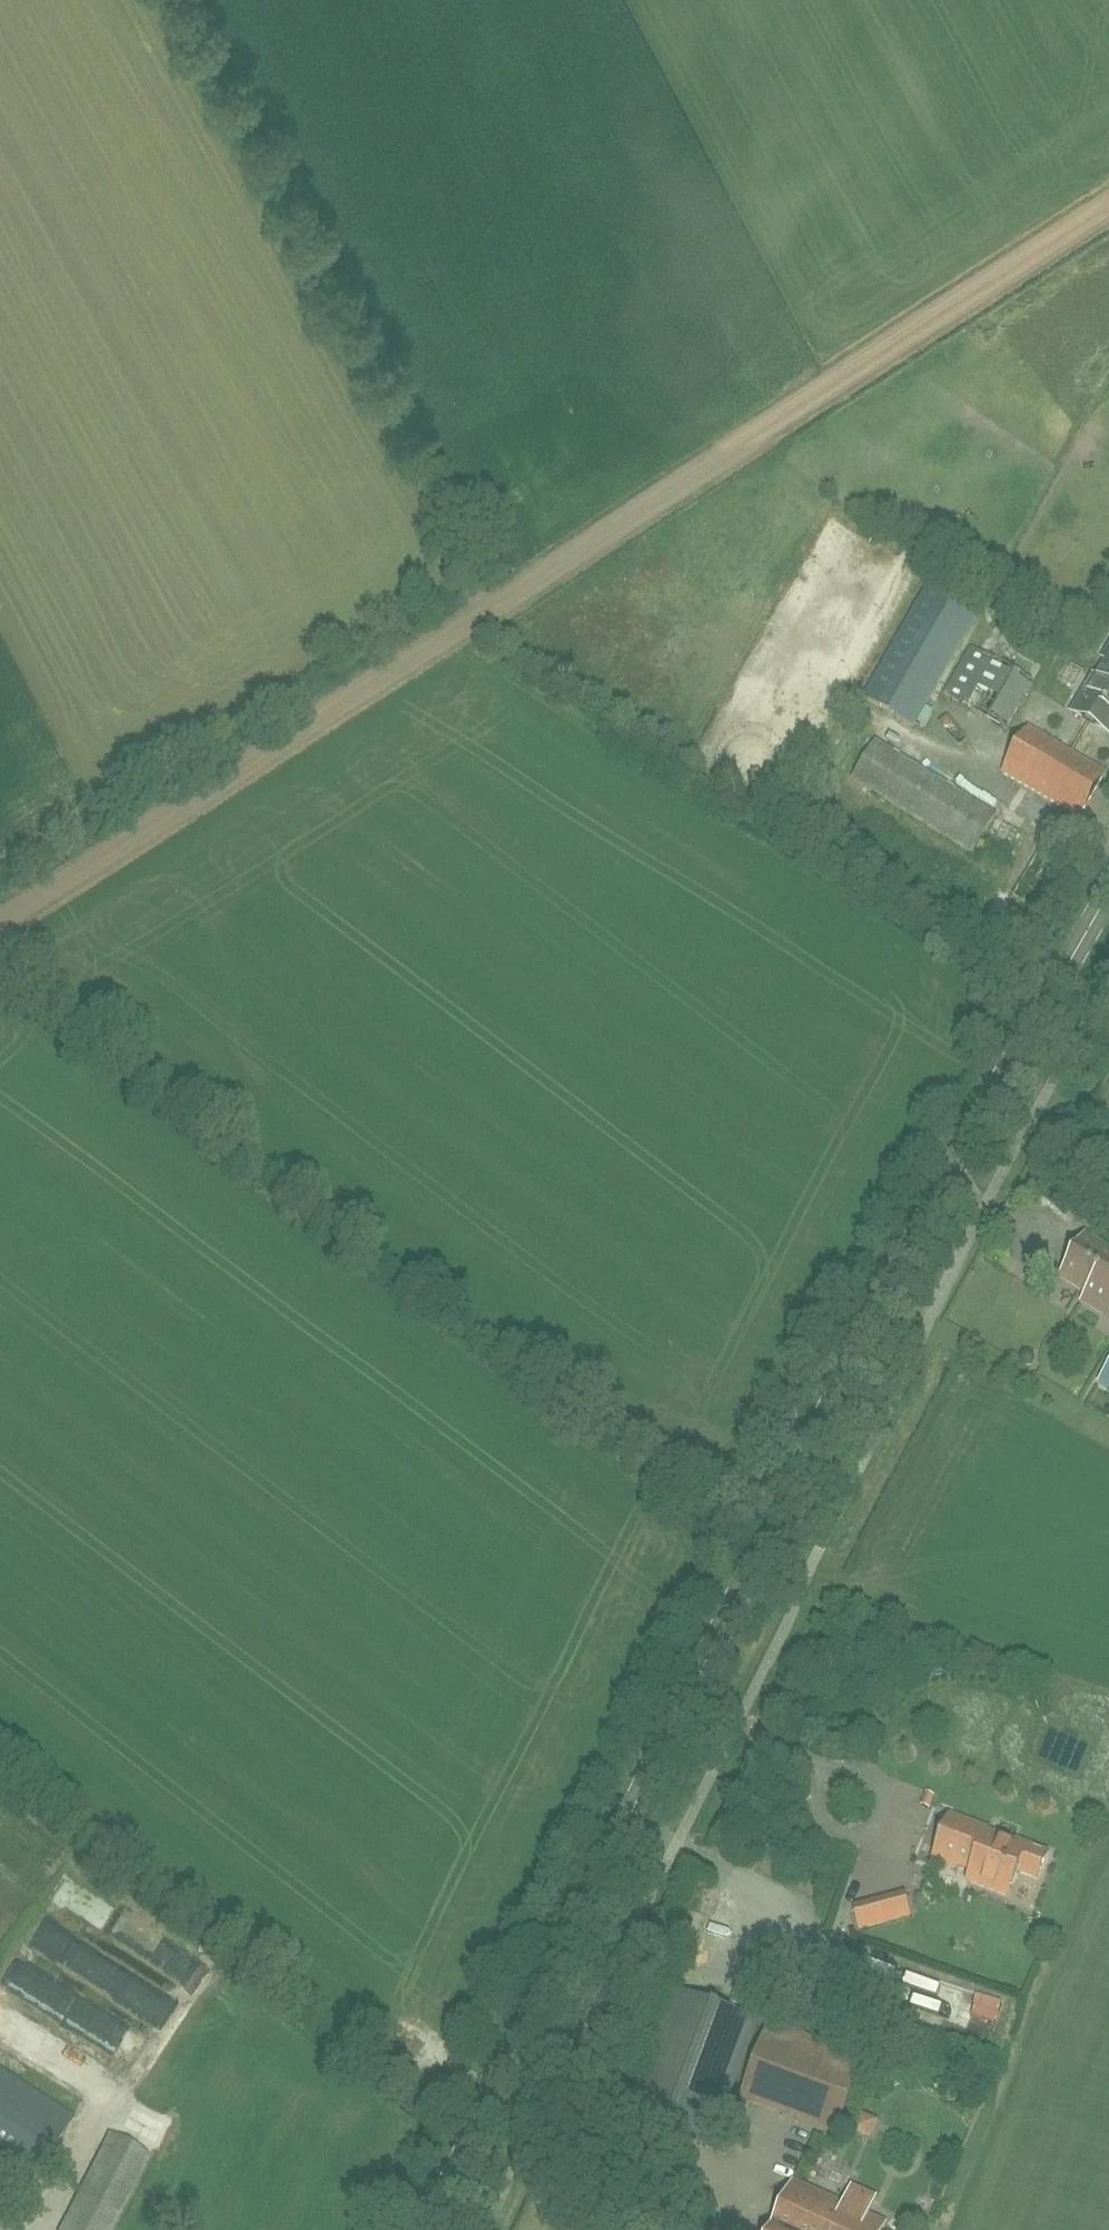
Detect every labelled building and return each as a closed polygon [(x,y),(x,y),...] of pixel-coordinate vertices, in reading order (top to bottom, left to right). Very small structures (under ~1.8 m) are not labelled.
[(913,726),(981,608),(931,580),(864,697),(913,726)] [(975,646),(947,694),(1001,725),(1004,721),(1011,725),(1036,682),(975,646)] [(1099,679),(1095,676),(1074,713),(1105,731),(1108,723),(1108,663),(1099,679)] [(1080,818),(1106,772),(1028,727),(1002,772),(1080,818)] [(852,779),(971,851),(995,814),(875,741),(852,779)] [(1086,1293),(1080,1301),(1101,1314),(1106,1305),(1108,1307),(1108,1250),(1085,1235),(1060,1277),(1086,1293)] [(1099,1381),(1108,1388),(1108,1364),(1099,1381)] [(949,1815),(939,1843),(932,1859),(970,1873),(967,1880),(1007,1896),(1017,1870),(1037,1878),(1047,1853),(1015,1840),(1014,1843),(987,1833),(988,1830),(949,1815)] [(904,1892),(886,1897),(893,1921),(911,1916),(904,1892)] [(709,2149),(757,2020),(674,1988),(623,2116),(709,2149)] [(998,2020),(1004,2004),(971,1992),(965,2008),(998,2020)] [(72,2000),(62,2023),(106,2041),(116,2019),(72,2000)] [(767,2023),(743,2090),(838,2125),(863,2059),(767,2023)] [(74,2117),(0,2070),(0,2183),(22,2198),(74,2117)] [(875,2139),(883,2121),(864,2113),(856,2131),(875,2139)] [(148,2156),(110,2136),(61,2229),(110,2229),(148,2156)] [(884,2223),(795,2182),(773,2229),(881,2229),(884,2223)]
